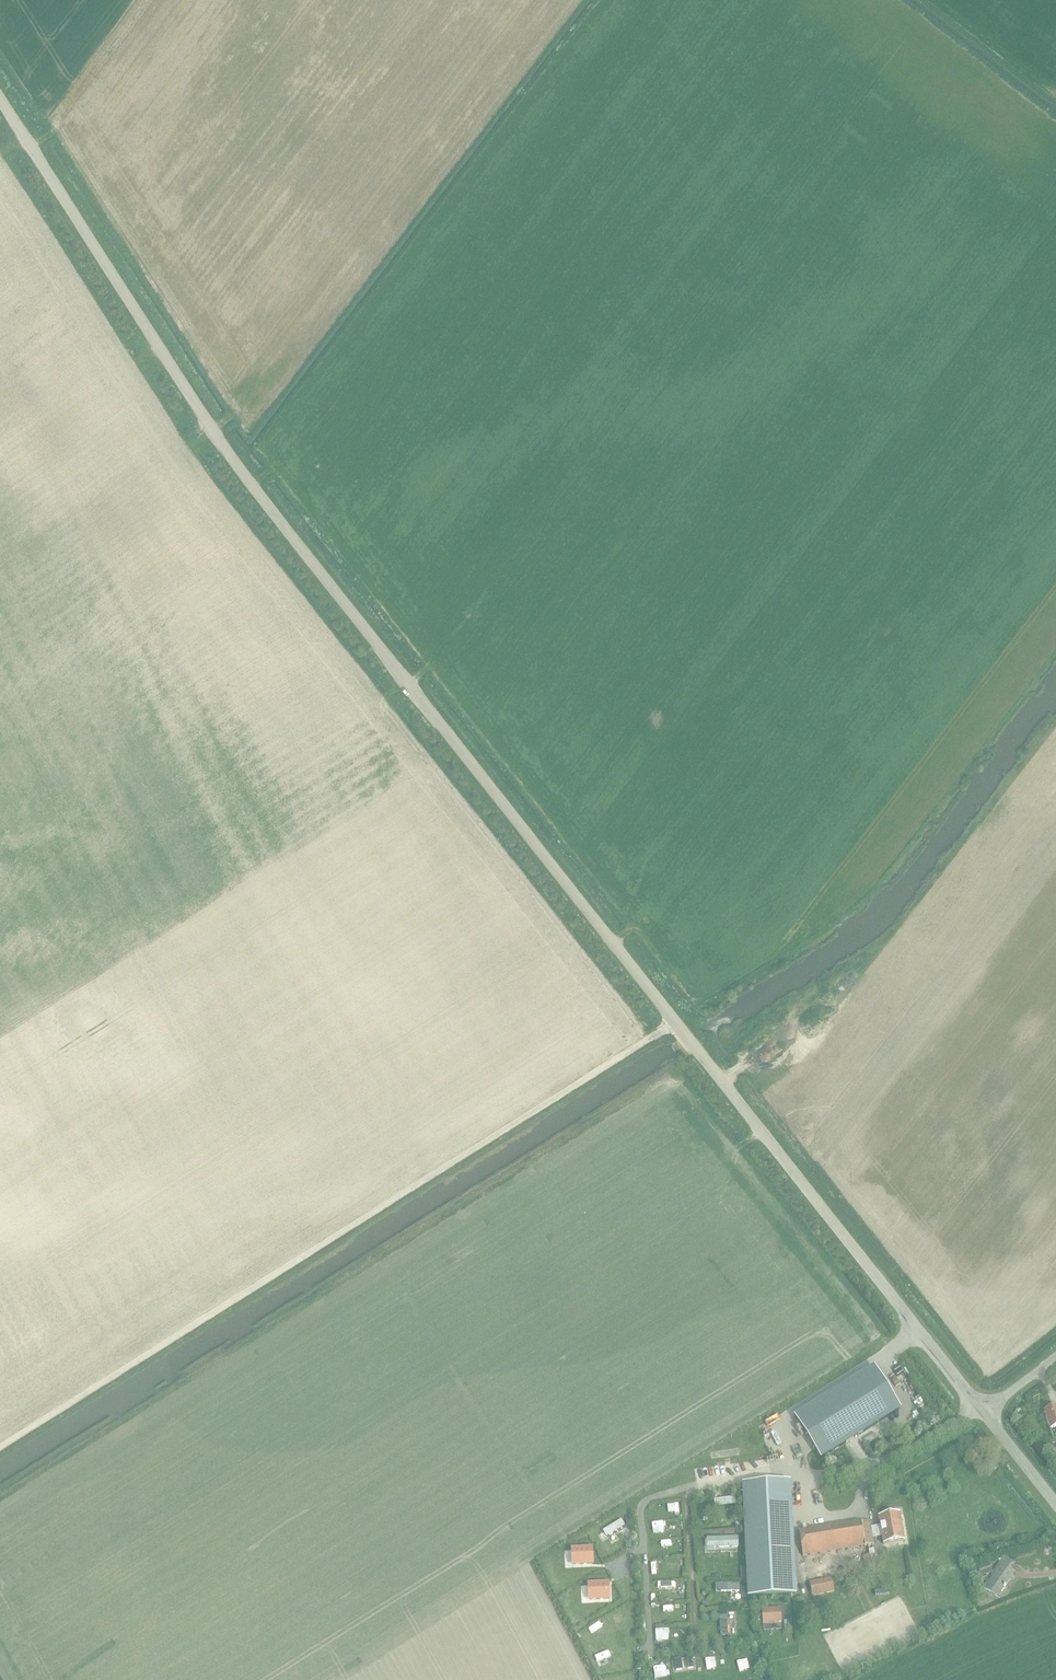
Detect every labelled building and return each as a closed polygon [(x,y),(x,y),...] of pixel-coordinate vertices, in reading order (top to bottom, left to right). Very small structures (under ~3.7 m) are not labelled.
[(795,1417),(821,1458),(900,1409),(874,1368),(795,1417)] [(1044,1412),(1053,1440),(1055,1439),(1055,1408),(1044,1412)] [(741,1485),(747,1600),(795,1598),(790,1483),(741,1485)] [(883,1544),(904,1541),(899,1515),(879,1518),(880,1528),(878,1528),(879,1536),(882,1535),(883,1544)] [(798,1531),(802,1556),(873,1544),(869,1519),(798,1531)] [(592,1553),(572,1547),(567,1562),(586,1568),(592,1553)] [(862,1555),(868,1580),(875,1579),(868,1553),(862,1555)] [(977,1566),(981,1577),(992,1573),(988,1562),(977,1566)] [(984,1590),(996,1598),(1014,1572),(1002,1564),(984,1590)] [(966,1569),(968,1578),(978,1576),(976,1567),(966,1569)] [(809,1582),(811,1596),(833,1592),(831,1578),(809,1582)] [(609,1590),(590,1584),(585,1599),(604,1605),(609,1590)]
